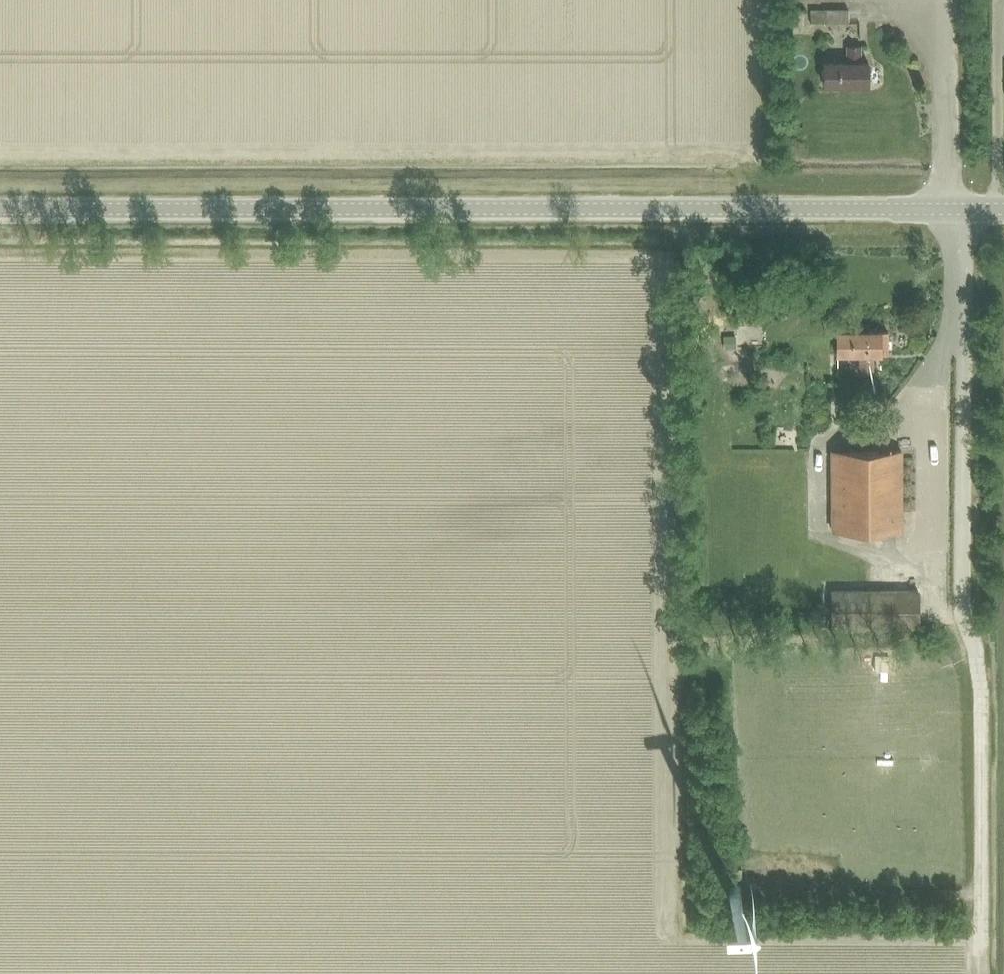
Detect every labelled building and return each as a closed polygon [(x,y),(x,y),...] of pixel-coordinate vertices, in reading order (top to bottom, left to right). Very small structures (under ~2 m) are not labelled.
[(848,23),(848,10),(824,9),(824,23),(848,23)] [(868,87),(868,63),(860,63),(861,47),(847,47),(847,63),(824,63),(824,86),(868,87)] [(881,332),(837,332),(836,355),(859,355),(859,372),(873,372),(873,355),(880,355),(887,355),(888,332),(881,332)] [(832,530),(902,530),(901,451),(832,451),(832,530)] [(830,628),(920,629),(920,590),(830,590),(830,628)] [(727,868),(727,878),(741,878),(741,868),(727,868)]
